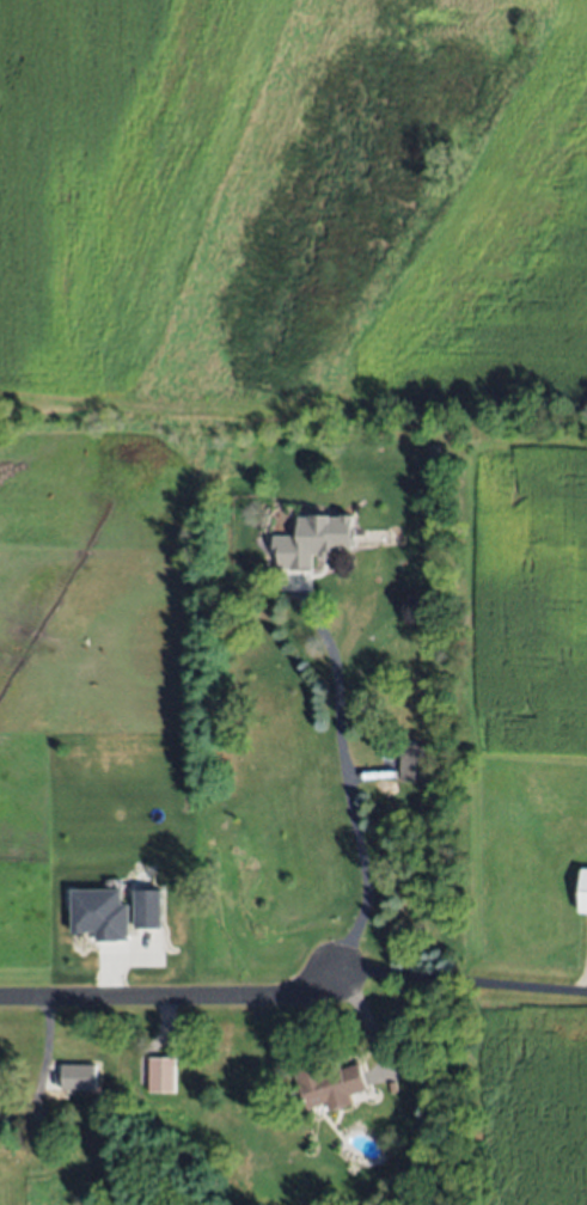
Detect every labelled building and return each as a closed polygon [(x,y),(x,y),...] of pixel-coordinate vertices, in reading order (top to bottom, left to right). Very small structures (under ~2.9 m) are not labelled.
[(279,570),(313,570),(313,556),(329,556),(329,550),(355,550),(356,517),(299,516),(299,537),(274,536),(274,551),(279,551),(279,570)] [(400,745),(429,745),(429,783),(400,783),(400,745)] [(581,863),(586,864),(586,908),(577,907),(581,863)] [(135,889),(135,930),(163,929),(162,889),(135,889)] [(72,890),(72,934),(96,934),(96,942),(129,942),(129,905),(122,905),(122,890),(72,890)] [(176,1057),(176,1091),(148,1093),(148,1058),(176,1057)] [(360,1063),(368,1088),(349,1095),(353,1103),(329,1111),(326,1102),(306,1108),(292,1066),(320,1057),(325,1071),(340,1066),(341,1069),(360,1063)] [(100,1063),(100,1090),(62,1090),(62,1062),(100,1063)] [(386,1083),(395,1082),(397,1091),(389,1094),(386,1083)] [(43,1162),(42,1152),(54,1150),(56,1160),(43,1162)]
